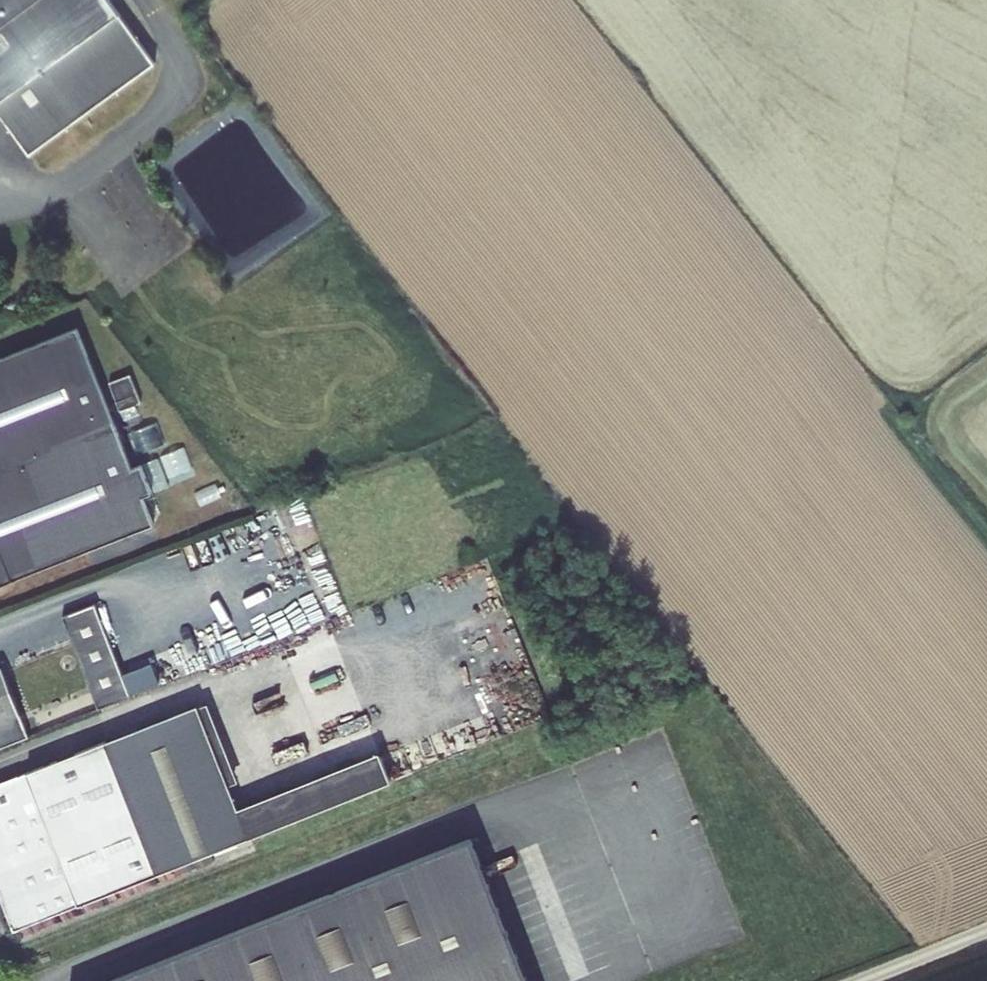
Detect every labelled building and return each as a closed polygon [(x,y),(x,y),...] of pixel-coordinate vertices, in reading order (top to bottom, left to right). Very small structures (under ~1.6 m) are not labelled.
[(108,0),(0,0),(0,116),(20,144),(143,49),(119,16),(108,0)] [(143,49),(20,144),(28,155),(154,64),(143,49)] [(76,334),(0,363),(0,588),(151,532),(76,334)] [(121,416),(135,411),(132,402),(117,407),(121,416)] [(74,613),(108,704),(172,680),(164,660),(131,672),(104,601),(74,613)] [(25,718),(8,672),(0,675),(0,727),(25,718)] [(0,788),(0,887),(19,934),(251,839),(197,707),(0,788)] [(472,843),(131,980),(528,980),(472,843)] [(513,868),(522,888),(533,883),(524,863),(513,868)]
